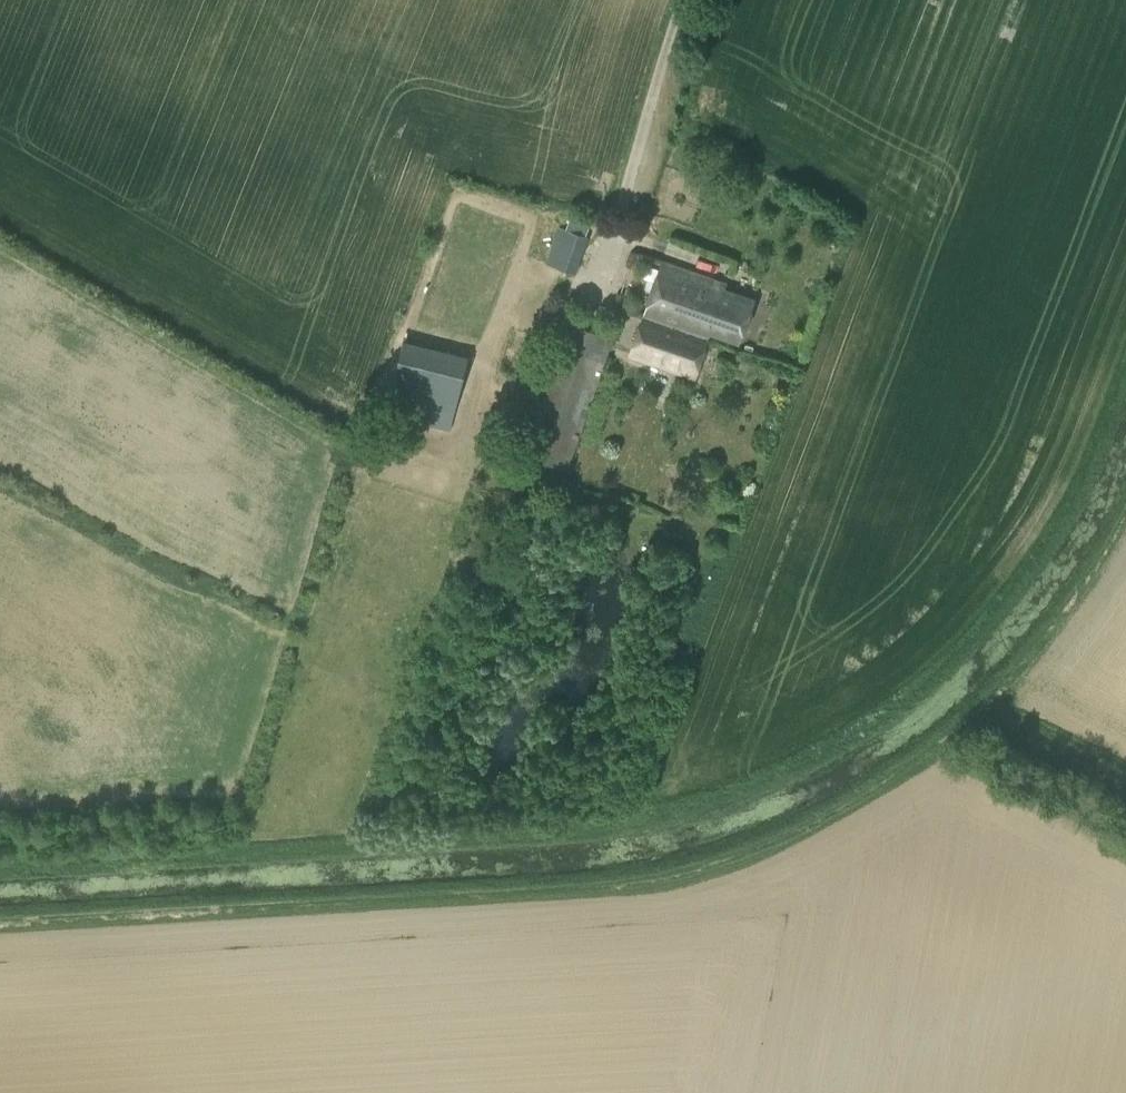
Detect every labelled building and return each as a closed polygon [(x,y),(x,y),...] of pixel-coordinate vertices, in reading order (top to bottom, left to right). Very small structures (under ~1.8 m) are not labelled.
[(566,229),(558,228),(546,263),(575,273),(587,237),(585,235),(590,224),(570,217),(566,229)] [(663,262),(646,312),(709,334),(736,343),(751,300),(725,290),(727,284),(663,262)] [(694,377),(709,334),(646,312),(631,355),(694,377)] [(517,452),(575,473),(587,440),(579,437),(613,339),(562,321),(517,452)] [(469,357),(404,342),(389,395),(454,412),(469,357)]
